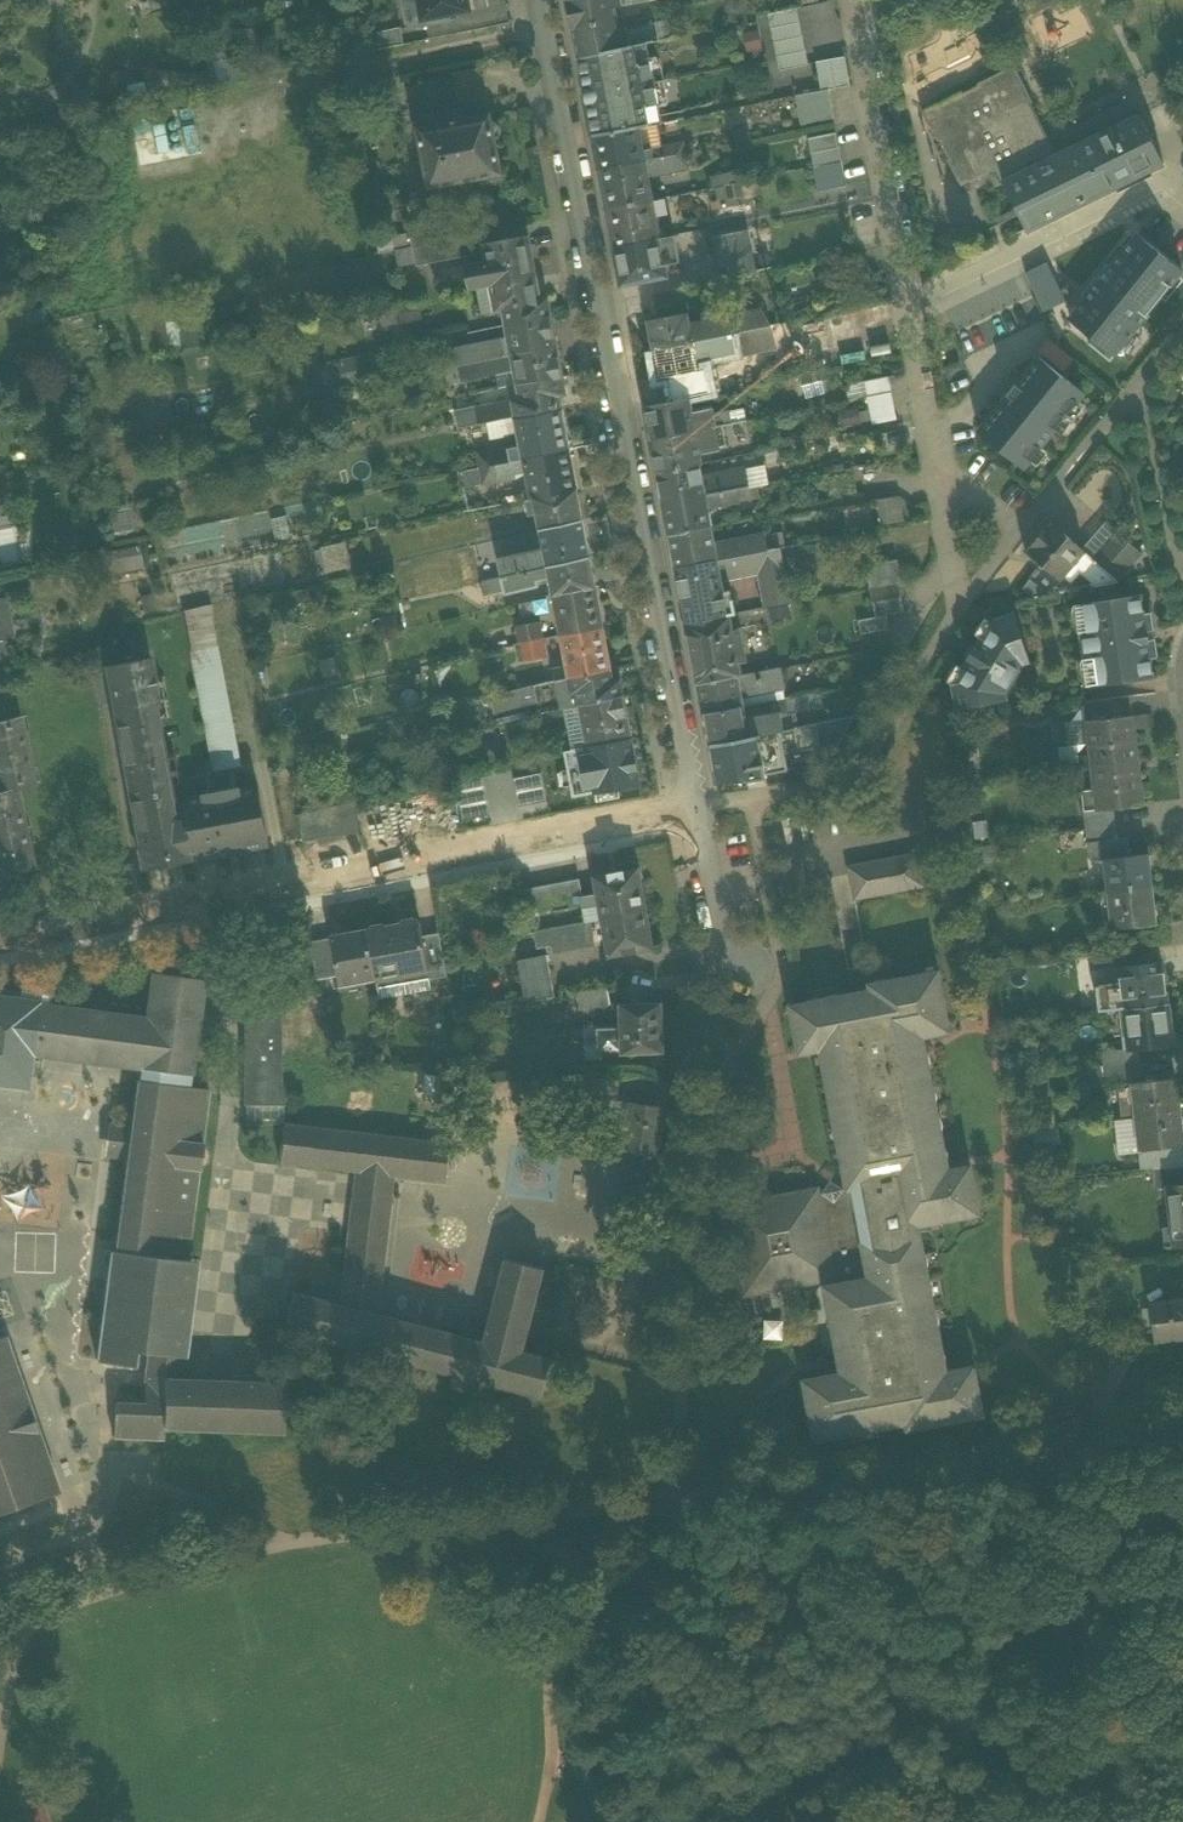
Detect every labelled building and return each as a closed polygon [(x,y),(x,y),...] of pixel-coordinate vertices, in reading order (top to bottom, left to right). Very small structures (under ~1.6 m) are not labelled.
[(405,11),(421,8),(419,0),(403,0),(405,11)] [(469,0),(419,0),(421,8),(405,11),(408,29),(442,22),(441,16),(471,11),(469,0)] [(616,7),(615,0),(568,0),(573,28),(618,18),(616,7)] [(797,8),(768,15),(780,70),(809,64),(797,8)] [(579,57),(631,46),(627,29),(621,30),(618,18),(573,28),(579,57)] [(655,23),(627,29),(631,46),(647,42),(659,40),(655,23)] [(372,33),(375,50),(404,44),(400,27),(372,33)] [(203,45),(207,62),(225,58),(221,41),(203,45)] [(647,42),(631,46),(579,57),(582,76),(584,76),(587,89),(585,89),(588,104),(590,103),(592,116),(590,117),(594,136),(638,127),(639,128),(658,124),(662,123),(647,42)] [(845,56),(816,62),(822,91),(827,90),(850,86),(845,56)] [(947,160),(960,186),(997,168),(1003,182),(1033,168),(1007,116),(1031,103),(1033,102),(1015,65),(978,84),(979,86),(962,94),(961,92),(923,111),(938,142),(940,140),(949,159),(947,160)] [(450,74),(456,104),(487,98),(480,67),(450,74)] [(143,75),(147,97),(211,84),(209,71),(200,73),(190,74),(178,74),(172,73),(163,71),(150,73),(143,75)] [(799,95),(804,122),(832,116),(827,90),(822,91),(799,95)] [(1057,156),(1031,103),(1007,116),(1033,168),(1057,156)] [(498,123),(492,120),(490,114),(468,118),(466,109),(421,117),(423,127),(419,128),(430,187),(502,173),(496,141),(500,137),(501,131),(498,123)] [(1028,230),(1120,185),(1164,164),(1140,115),(1057,156),(1033,168),(1003,182),(1002,182),(1028,230)] [(639,128),(643,151),(651,149),(652,150),(662,148),(658,124),(639,128)] [(600,170),(645,162),(643,151),(639,128),(638,127),(594,136),(600,170)] [(809,139),(814,167),(841,162),(842,162),(836,133),(809,139)] [(652,150),(654,160),(685,154),(683,144),(662,148),(652,150)] [(651,149),(643,151),(645,162),(654,160),(652,150),(651,149)] [(654,160),(645,162),(648,178),(688,170),(685,154),(654,160)] [(652,200),(648,178),(645,162),(600,170),(608,208),(652,200)] [(846,185),(841,162),(814,167),(812,168),(817,191),(846,185)] [(726,185),(728,198),(743,195),(740,182),(726,185)] [(608,208),(615,247),(660,238),(652,200),(608,208)] [(713,237),(722,278),(723,278),(756,271),(747,230),(713,237)] [(420,244),(424,264),(475,254),(471,234),(420,244)] [(1182,271),(1137,234),(1070,318),(1116,354),(1182,271)] [(660,238),(665,265),(680,262),(674,235),(660,238)] [(483,244),(486,261),(492,285),(536,277),(529,236),(483,244)] [(665,265),(660,238),(615,247),(622,286),(667,277),(665,265)] [(417,266),(424,264),(420,244),(413,245),(417,266)] [(478,288),(492,285),(486,261),(465,265),(470,289),(478,288)] [(1048,262),(1026,273),(1045,312),(1067,301),(1048,262)] [(504,310),(507,325),(552,317),(548,298),(541,299),(536,277),(492,285),(478,288),(481,305),(494,302),(496,311),(504,310)] [(727,297),(723,278),(722,278),(705,282),(709,300),(727,297)] [(653,293),(656,308),(685,302),(682,287),(653,293)] [(849,336),(858,334),(879,329),(873,303),(843,310),(849,336)] [(379,310),(382,327),(399,323),(396,306),(379,310)] [(759,309),(730,315),(733,334),(763,327),(759,309)] [(693,342),(733,334),(730,315),(729,310),(702,315),(703,320),(689,323),(693,342)] [(654,349),(693,342),(689,323),(687,313),(649,320),(654,349)] [(507,325),(509,337),(513,355),(558,346),(552,317),(507,325)] [(776,349),(775,347),(771,326),(763,327),(733,334),(736,351),(744,356),(776,349)] [(885,357),(879,329),(858,334),(865,361),(885,357)] [(733,334),(693,342),(697,359),(710,357),(736,351),(733,334)] [(461,365),(513,355),(509,337),(470,345),(467,350),(458,352),(461,365)] [(699,371),(697,359),(693,342),(654,349),(660,378),(669,376),(699,371)] [(558,346),(513,355),(515,369),(518,385),(563,376),(558,346)] [(736,351),(710,357),(714,374),(740,369),(736,351)] [(462,380),(515,369),(513,355),(461,365),(458,366),(462,380)] [(979,431),(1025,467),(1084,393),(1039,357),(1017,384),(1015,382),(1006,394),(1008,395),(979,431)] [(340,363),(344,385),(370,380),(366,358),(340,363)] [(762,376),(771,381),(782,379),(780,370),(768,364),(762,376)] [(699,371),(669,376),(674,401),(690,398),(708,394),(711,393),(706,370),(699,371)] [(828,384),(826,372),(802,376),(804,389),(823,385),(828,384)] [(516,417),(517,417),(561,408),(559,396),(567,394),(563,376),(518,385),(521,399),(513,400),(516,417)] [(874,423),(897,418),(889,376),(866,381),(869,396),(874,423)] [(869,396),(866,381),(846,384),(849,400),(869,396)] [(823,385),(804,389),(806,399),(825,395),(823,385)] [(693,411),(710,408),(708,394),(690,398),(693,411)] [(652,440),(696,431),(694,420),(693,411),(690,398),(674,401),(645,407),(652,440)] [(457,412),(461,428),(516,417),(513,400),(457,412)] [(523,451),(524,458),(569,449),(561,408),(517,417),(523,451)] [(693,411),(694,420),(712,417),(710,408),(693,411)] [(859,408),(840,410),(842,427),(861,425),(859,408)] [(728,414),(730,424),(746,421),(744,410),(728,414)] [(728,414),(712,417),(714,427),(730,424),(728,414)] [(696,431),(714,427),(712,417),(694,420),(696,431)] [(718,446),(716,439),(714,427),(696,431),(700,450),(718,446)] [(703,463),(700,450),(696,431),(652,440),(658,472),(700,463),(703,463)] [(478,452),(481,468),(498,464),(524,458),(523,451),(511,453),(510,449),(506,446),(478,452)] [(532,499),(577,490),(569,449),(524,458),(525,464),(527,471),(532,499)] [(501,476),(515,473),(514,467),(525,464),(524,458),(498,464),(501,476)] [(664,504),(706,495),(703,478),(700,463),(658,472),(664,504)] [(515,475),(515,473),(501,476),(498,464),(481,468),(484,484),(512,478),(515,475)] [(527,471),(525,464),(514,467),(515,473),(527,471)] [(745,470),(748,487),(758,485),(767,483),(764,466),(745,470)] [(484,484),(481,468),(461,472),(464,488),(484,484)] [(828,473),(832,496),(856,492),(852,469),(828,473)] [(745,470),(703,478),(706,495),(737,489),(748,487),(745,470)] [(737,489),(740,502),(760,499),(758,485),(748,487),(737,489)] [(737,489),(706,495),(709,508),(740,502),(737,489)] [(538,513),(541,529),(583,519),(577,490),(532,499),(526,500),(529,515),(538,513)] [(713,527),(709,508),(706,495),(664,504),(670,535),(713,527)] [(883,523),(907,519),(903,496),(879,500),(883,523)] [(541,529),(545,548),(548,566),(590,556),(583,519),(541,529)] [(1106,522),(1082,549),(1085,552),(1093,558),(1116,532),(1106,522)] [(1062,578),(1065,575),(1085,552),(1082,549),(1052,523),(1029,549),(1062,578)] [(676,568),(718,560),(716,548),(713,527),(670,535),(676,568)] [(766,536),(768,550),(781,548),(785,547),(782,532),(766,536)] [(1093,558),(1118,581),(1118,580),(1141,554),(1116,532),(1093,558)] [(723,547),(716,548),(718,560),(768,550),(766,536),(765,533),(723,541),(722,543),(723,547)] [(345,538),(320,546),(328,572),(353,564),(345,538)] [(112,571),(143,568),(140,544),(109,547),(112,571)] [(502,576),(548,566),(545,548),(498,559),(502,576)] [(768,550),(718,560),(723,581),(758,575),(761,589),(761,590),(763,601),(791,596),(781,548),(768,550)] [(1093,558),(1085,552),(1065,575),(1071,580),(1080,570),(1098,585),(1108,583),(1119,581),(1118,580),(1118,581),(1093,558)] [(590,556),(548,566),(551,576),(554,594),(595,586),(590,556)] [(724,591),(723,581),(718,560),(676,568),(682,599),(683,599),(683,600),(684,600),(685,605),(684,606),(687,623),(731,614),(737,613),(734,599),(733,599),(731,589),(724,591)] [(866,566),(870,589),(899,583),(903,582),(898,560),(866,566)] [(537,580),(551,576),(548,566),(502,576),(506,593),(531,587),(538,582),(537,580)] [(506,593),(502,576),(482,581),(485,597),(506,593)] [(1023,590),(1033,597),(1049,594),(1030,580),(1023,590)] [(870,589),(873,603),(902,597),(899,583),(870,589)] [(554,594),(562,636),(603,627),(595,586),(554,594)] [(1092,658),(1097,685),(1154,677),(1151,657),(1157,656),(1150,613),(1144,614),(1141,594),(1084,602),(1088,630),(1081,631),(1085,659),(1092,658)] [(791,596),(763,601),(764,608),(792,602),(791,596)] [(873,603),(876,617),(887,615),(905,611),(902,597),(873,603)] [(10,636),(3,598),(0,599),(0,638),(10,636)] [(181,611),(209,763),(238,758),(209,604),(181,611)] [(686,623),(698,684),(739,676),(742,676),(740,662),(748,661),(742,628),(734,630),(731,614),(687,623),(686,623)] [(890,629),(887,615),(876,617),(859,620),(859,622),(862,634),(890,629)] [(954,684),(958,709),(1007,700),(1006,693),(1024,663),(1030,661),(1017,619),(1015,615),(1002,619),(1002,618),(991,621),(993,629),(987,640),(981,637),(963,668),(968,671),(961,682),(954,684)] [(518,626),(521,643),(543,639),(540,622),(518,626)] [(568,665),(570,677),(611,669),(603,627),(562,636),(568,665)] [(546,656),(543,639),(521,643),(524,660),(546,656)] [(106,665),(121,748),(164,740),(148,657),(106,665)] [(555,681),(557,680),(570,677),(568,665),(553,668),(555,681)] [(742,676),(739,676),(743,698),(786,689),(782,668),(742,676)] [(611,669),(570,677),(573,692),(577,691),(580,705),(625,697),(621,680),(613,681),(611,669)] [(744,706),(743,698),(739,676),(698,684),(704,714),(744,706)] [(567,707),(580,705),(577,691),(573,692),(570,677),(557,680),(563,709),(567,707)] [(490,696),(494,712),(538,701),(534,686),(490,696)] [(786,698),(789,711),(825,706),(821,691),(786,698)] [(625,697),(580,705),(586,740),(573,742),(574,749),(632,738),(625,697)] [(786,698),(744,706),(748,724),(754,722),(754,717),(781,712),(781,713),(789,711),(786,698)] [(1084,722),(1088,722),(1088,721),(1112,718),(1110,700),(1082,703),(1084,722)] [(567,707),(573,742),(586,740),(580,705),(567,707)] [(748,724),(744,706),(704,714),(710,743),(750,736),(784,729),(781,713),(781,712),(754,717),(754,722),(748,724)] [(1135,713),(1136,727),(1155,725),(1154,712),(1135,713)] [(1088,721),(1088,722),(1090,736),(1093,765),(1137,760),(1132,715),(1112,718),(1088,721)] [(27,750),(20,716),(0,720),(0,756),(27,750)] [(855,716),(784,729),(784,731),(781,731),(786,754),(839,744),(855,716)] [(1076,738),(1090,736),(1088,722),(1084,722),(1074,723),(1076,738)] [(781,731),(760,735),(767,774),(789,770),(786,754),(781,731)] [(760,735),(710,744),(717,782),(746,777),(746,781),(768,777),(767,774),(760,735)] [(574,749),(566,751),(573,795),(640,783),(632,738),(574,749)] [(176,804),(164,740),(121,748),(134,815),(155,811),(154,808),(176,804)] [(27,750),(0,756),(0,791),(17,788),(35,785),(27,750)] [(1143,804),(1137,760),(1093,765),(1096,790),(1098,808),(1098,809),(1113,808),(1143,804)] [(454,778),(457,791),(485,786),(482,771),(454,778)] [(514,778),(517,792),(544,787),(541,773),(514,778)] [(457,791),(460,806),(488,800),(485,786),(457,791)] [(547,800),(544,787),(517,792),(520,806),(547,800)] [(25,828),(17,788),(0,791),(0,834),(25,828)] [(191,818),(179,820),(183,840),(185,839),(187,853),(197,851),(198,856),(226,850),(227,855),(242,852),(241,848),(269,842),(259,788),(240,791),(239,793),(237,797),(212,802),(208,799),(206,797),(187,801),(189,809),(191,818)] [(1085,810),(1098,808),(1096,790),(1083,791),(1085,810)] [(491,815),(488,800),(460,806),(463,821),(491,815)] [(299,815),(302,843),(357,832),(354,802),(299,815)] [(177,812),(176,804),(154,808),(155,811),(134,815),(140,848),(137,848),(142,870),(189,861),(187,853),(185,839),(183,840),(179,820),(177,812)] [(1085,810),(1087,829),(1115,826),(1113,808),(1098,809),(1098,808),(1085,810)] [(189,809),(177,812),(179,820),(191,818),(189,809)] [(1116,839),(1115,826),(1087,829),(1089,841),(1107,840),(1116,839)] [(25,828),(0,834),(0,876),(34,869),(25,828)] [(1106,874),(1108,890),(1152,885),(1149,853),(1130,856),(1128,837),(1116,839),(1107,840),(1109,858),(1104,858),(1104,860),(1109,860),(1110,874),(1106,874)] [(1107,840),(1089,841),(1088,841),(1090,856),(1095,861),(1104,860),(1104,858),(1109,858),(1107,840)] [(850,868),(856,899),(924,886),(918,855),(850,868)] [(598,894),(602,919),(648,910),(640,868),(594,876),(598,894)] [(541,916),(584,907),(582,897),(583,897),(580,879),(520,890),(526,924),(542,921),(541,916)] [(1156,917),(1152,885),(1108,890),(1101,891),(1104,914),(1111,913),(1112,928),(1125,927),(1147,924),(1147,926),(1153,925),(1159,924),(1158,916),(1156,917)] [(598,894),(583,897),(582,897),(584,907),(586,922),(591,921),(602,919),(598,894)] [(655,948),(648,910),(602,919),(591,921),(594,936),(605,934),(609,957),(655,948)] [(421,921),(368,931),(377,977),(377,980),(428,971),(429,970),(423,936),(421,921)] [(594,936),(591,921),(586,922),(548,929),(551,946),(553,953),(595,946),(594,936)] [(1125,927),(1127,942),(1154,939),(1153,925),(1147,926),(1147,924),(1125,927)] [(538,948),(551,946),(548,929),(535,931),(538,948)] [(340,984),(377,977),(368,931),(332,938),(332,939),(338,970),(340,984)] [(428,971),(429,980),(430,980),(447,977),(440,934),(423,936),(429,970),(428,971)] [(311,943),(318,979),(333,976),(332,971),(338,970),(332,939),(311,943)] [(1091,956),(1092,969),(1111,967),(1112,969),(1120,968),(1120,966),(1127,965),(1125,952),(1091,956)] [(519,960),(526,1002),(555,997),(547,954),(519,960)] [(1121,979),(1125,1008),(1167,1003),(1162,961),(1127,965),(1120,966),(1120,968),(1121,979)] [(146,1017),(37,1003),(30,1053),(141,1067),(139,1080),(185,1086),(186,1073),(190,1074),(203,978),(152,971),(146,1017)] [(429,980),(428,971),(377,980),(381,999),(432,990),(430,980),(429,980)] [(854,1188),(856,1200),(869,1270),(826,1278),(843,1372),(844,1375),(837,1376),(836,1374),(806,1379),(817,1438),(820,1438),(819,1430),(831,1428),(833,1435),(856,1431),(854,1423),(867,1421),(868,1429),(892,1424),(890,1415),(906,1412),(908,1421),(909,1427),(932,1423),(931,1415),(944,1413),(945,1420),(968,1416),(967,1408),(979,1406),(981,1414),(984,1413),(975,1366),(947,1371),(945,1362),(938,1364),(935,1351),(943,1350),(938,1326),(932,1328),(929,1313),(936,1312),(933,1297),(926,1298),(924,1283),(930,1282),(927,1267),(920,1268),(917,1256),(925,1254),(920,1231),(915,1232),(914,1225),(926,1223),(925,1216),(940,1213),(941,1220),(964,1215),(963,1208),(975,1206),(977,1213),(980,1213),(971,1166),(949,1170),(947,1161),(941,1162),(938,1147),(944,1146),(942,1131),(935,1132),(932,1117),(939,1116),(936,1101),(929,1102),(926,1090),(934,1088),(929,1065),(922,1067),(919,1054),(927,1053),(924,1035),(950,1030),(939,971),(936,972),(937,979),(925,982),(923,974),(888,981),(889,987),(874,990),(873,984),(872,984),(873,990),(871,990),(873,999),(857,1002),(855,993),(840,996),(841,1002),(809,1008),(808,1002),(792,1005),(801,1052),(822,1048),(824,1057),(830,1056),(833,1070),(827,1072),(829,1087),(837,1086),(839,1098),(832,1099),(836,1123),(843,1121),(845,1136),(839,1137),(842,1152),(849,1151),(852,1163),(844,1165),(849,1189),(854,1188)] [(936,972),(923,974),(925,982),(937,979),(936,972)] [(1099,1011),(1125,1008),(1121,979),(1096,983),(1099,1011)] [(888,981),(873,984),(874,990),(889,987),(888,981)] [(577,993),(580,1010),(611,1004),(608,987),(577,993)] [(873,999),(871,990),(855,993),(857,1002),(873,999)] [(30,1053),(37,1003),(37,1001),(0,996),(0,1084),(26,1087),(30,1053)] [(244,1104),(285,1104),(285,996),(244,996),(244,1104)] [(840,996),(808,1002),(809,1008),(841,1002),(840,996)] [(1172,1044),(1167,1003),(1125,1008),(1130,1048),(1130,1049),(1139,1048),(1172,1044)] [(623,1048),(623,1052),(663,1050),(662,1004),(622,1005),(623,1031),(623,1048)] [(621,1048),(623,1048),(623,1031),(620,1031),(620,1028),(598,1029),(599,1051),(621,1050),(621,1048)] [(1102,1051),(1104,1066),(1141,1062),(1139,1048),(1130,1049),(1130,1048),(1102,1051)] [(922,1067),(929,1065),(927,1053),(919,1054),(922,1067)] [(830,1056),(824,1057),(827,1072),(833,1070),(830,1056)] [(1143,1081),(1141,1062),(1104,1066),(1107,1087),(1133,1083),(1133,1082),(1143,1081)] [(1133,1083),(1137,1117),(1180,1112),(1176,1077),(1143,1081),(1133,1082),(1133,1083)] [(665,1106),(679,1108),(683,1083),(654,1079),(652,1093),(651,1093),(650,1104),(665,1106)] [(189,1086),(185,1086),(139,1080),(137,1080),(115,1250),(162,1256),(186,1259),(209,1089),(189,1086)] [(837,1086),(829,1087),(832,1099),(839,1098),(837,1086)] [(929,1102),(936,1101),(934,1088),(926,1090),(929,1102)] [(638,1102),(650,1104),(651,1093),(627,1089),(626,1102),(631,1103),(631,1101),(638,1102)] [(631,1101),(631,1103),(629,1120),(635,1121),(638,1102),(631,1101)] [(646,1153),(659,1155),(665,1106),(650,1104),(638,1102),(635,1121),(629,1120),(624,1150),(626,1150),(646,1153)] [(1180,1112),(1137,1117),(1141,1150),(1182,1145),(1182,1134),(1180,1112)] [(935,1132),(942,1131),(939,1116),(932,1117),(935,1132)] [(843,1121),(836,1123),(839,1137),(845,1136),(843,1121)] [(280,1162),(359,1171),(377,1173),(396,1175),(447,1181),(451,1143),(284,1124),(280,1162)] [(1141,1150),(1139,1150),(1141,1169),(1154,1167),(1182,1164),(1182,1145),(1141,1150)] [(941,1162),(947,1161),(944,1146),(938,1147),(941,1162)] [(616,1226),(636,1229),(646,1153),(626,1150),(616,1226)] [(849,1151),(842,1152),(844,1165),(852,1163),(849,1151)] [(1157,1188),(1169,1187),(1168,1186),(1182,1184),(1182,1164),(1154,1167),(1157,1188)] [(359,1171),(344,1305),(362,1310),(377,1173),(359,1171)] [(362,1310),(381,1314),(396,1175),(377,1173),(362,1310)] [(1175,1246),(1182,1245),(1182,1184),(1168,1186),(1169,1187),(1175,1246)] [(747,1293),(826,1278),(869,1270),(856,1200),(821,1207),(818,1189),(730,1206),(747,1293)] [(963,1208),(964,1215),(977,1213),(975,1206),(963,1208)] [(925,1216),(926,1223),(941,1220),(940,1213),(925,1216)] [(149,1352),(168,1354),(179,1268),(161,1266),(162,1256),(115,1250),(110,1250),(96,1360),(133,1364),(135,1350),(149,1352)] [(920,1268),(927,1267),(925,1254),(917,1256),(920,1268)] [(186,1259),(162,1256),(161,1266),(179,1268),(168,1354),(184,1356),(197,1260),(186,1259)] [(381,1314),(362,1310),(344,1305),(294,1292),(284,1330),(457,1374),(454,1386),(475,1392),(478,1379),(544,1396),(553,1359),(524,1351),(546,1268),(508,1258),(487,1342),(381,1314)] [(926,1298),(933,1297),(930,1282),(924,1283),(926,1298)] [(1182,1338),(1182,1299),(1151,1302),(1156,1341),(1182,1338)] [(938,1326),(936,1312),(929,1313),(932,1328),(938,1326)] [(57,1492),(3,1336),(0,1337),(0,1512),(57,1492)] [(938,1364),(945,1362),(943,1350),(935,1351),(938,1364)] [(164,1378),(168,1354),(149,1352),(146,1378),(164,1378)] [(186,1357),(184,1356),(168,1354),(164,1378),(183,1379),(186,1357)] [(183,1379),(164,1378),(146,1378),(145,1403),(114,1402),(113,1437),(163,1439),(163,1427),(283,1432),(285,1383),(183,1379)] [(967,1408),(968,1416),(981,1414),(979,1406),(967,1408)] [(890,1415),(892,1424),(908,1421),(906,1412),(890,1415)] [(931,1415),(932,1423),(945,1420),(944,1413),(931,1415)] [(854,1423),(856,1431),(868,1429),(867,1421),(854,1423)] [(819,1430),(820,1438),(833,1435),(831,1428),(819,1430)]
